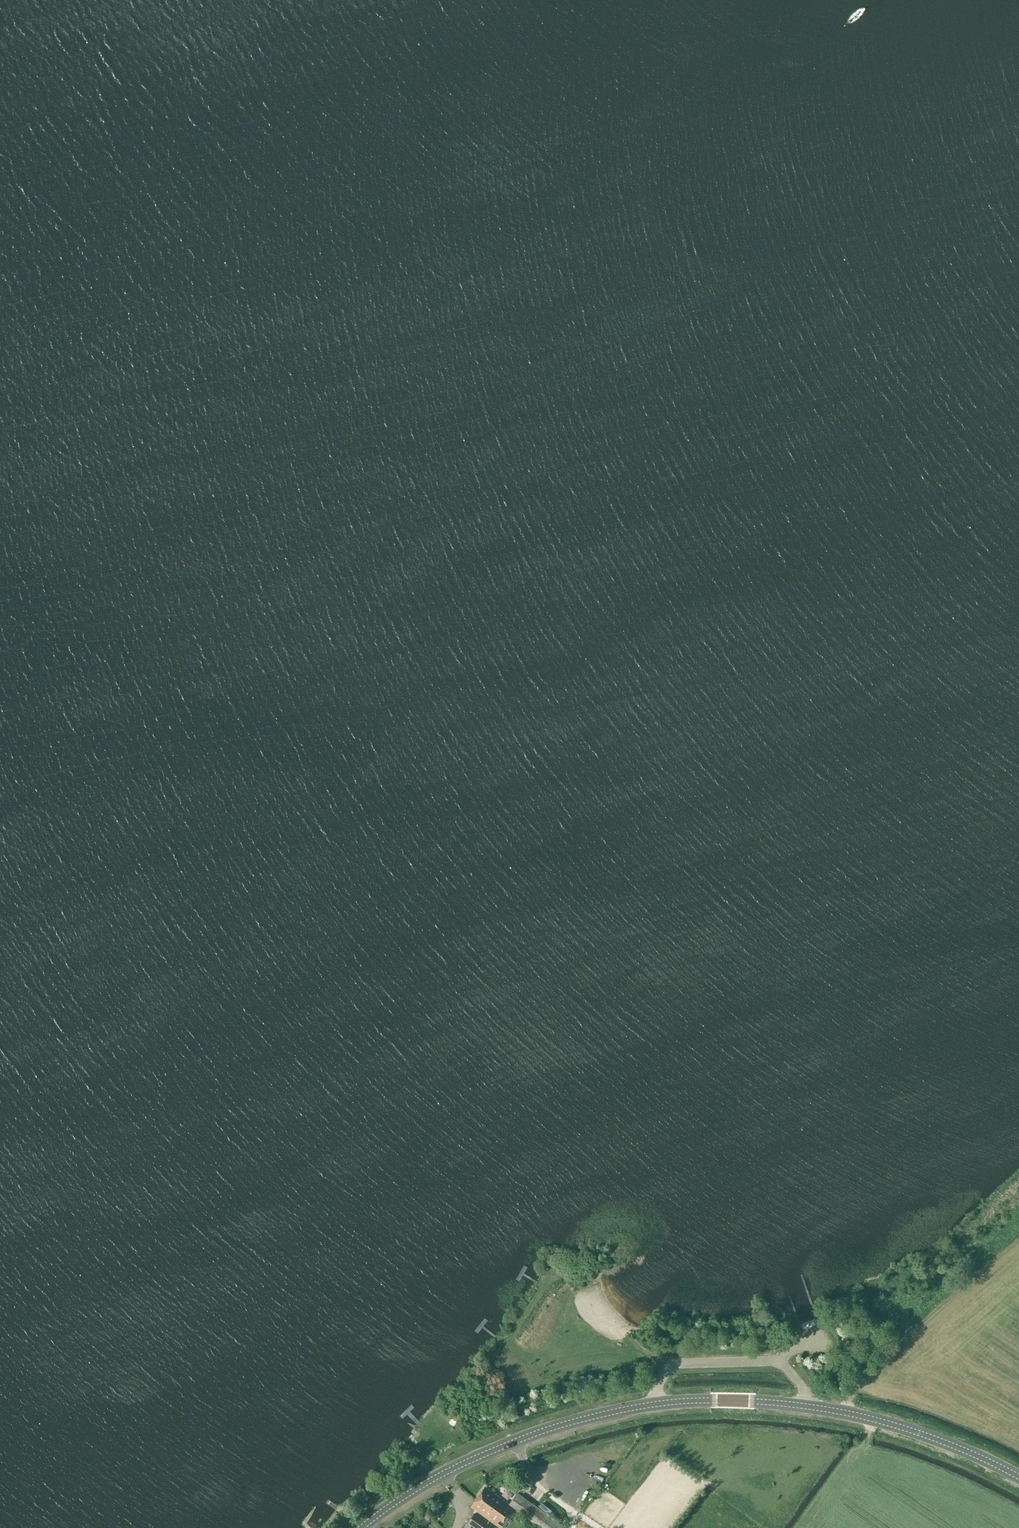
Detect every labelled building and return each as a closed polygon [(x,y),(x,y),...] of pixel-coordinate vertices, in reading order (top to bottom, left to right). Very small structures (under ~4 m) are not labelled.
[(515,1511),(539,1527),(563,1527),(564,1526),(517,1493),(509,1504),(485,1487),(475,1500),(476,1501),(472,1507),(501,1527),(504,1527),(515,1511)] [(476,1527),(492,1527),(493,1527),(474,1514),(468,1522),(476,1527)]
